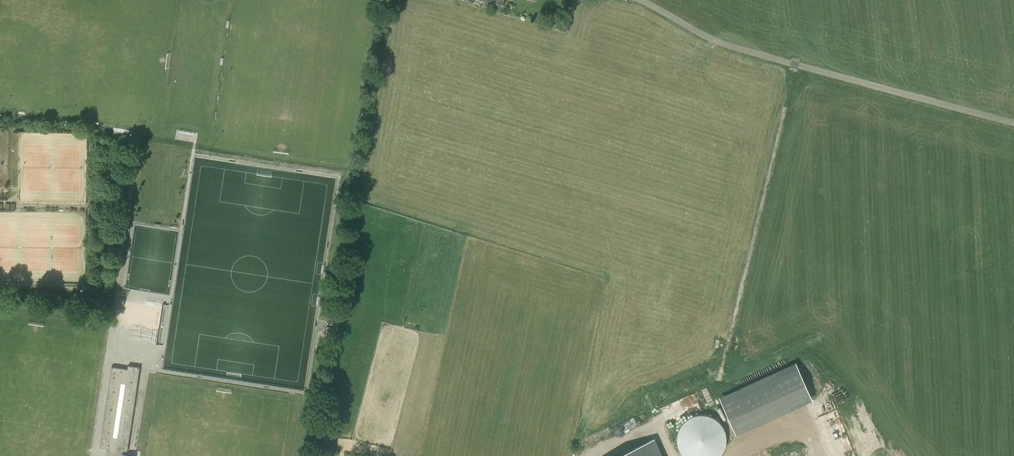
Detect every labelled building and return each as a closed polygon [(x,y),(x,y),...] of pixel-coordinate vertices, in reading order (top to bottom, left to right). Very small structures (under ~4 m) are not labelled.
[(798,364),(720,394),(735,432),(813,402),(798,364)] [(134,455),(123,454),(123,450),(127,451),(140,367),(128,365),(127,369),(112,366),(100,447),(109,448),(108,455),(134,455)] [(681,444),(681,445),(681,446),(681,447),(682,448),(682,449),(682,450),(683,451),(683,452),(683,453),(684,453),(684,454),(684,455),(685,455),(724,455),(725,455),(726,454),(726,453),(727,452),(727,451),(727,450),(728,449),(728,448),(728,447),(728,446),(729,445),(729,444),(729,443),(729,442),(729,441),(729,440),(729,439),(728,438),(728,437),(728,436),(728,435),(727,434),(727,433),(727,432),(726,431),(726,430),(725,429),(724,428),(724,427),(723,427),(723,426),(722,425),(721,425),(721,424),(720,424),(720,423),(719,423),(718,422),(717,421),(716,421),(715,420),(714,420),(713,419),(712,419),(711,419),(710,419),(709,418),(708,418),(707,418),(706,418),(705,418),(704,418),(703,418),(702,418),(701,418),(700,419),(699,419),(698,419),(697,419),(696,420),(695,420),(694,420),(694,421),(693,421),(692,422),(691,422),(691,423),(690,423),(689,424),(688,425),(687,426),(686,427),(685,428),(685,429),(684,429),(684,430),(684,431),(683,432),(683,433),(682,434),(682,435),(682,436),(681,437),(681,438),(681,439),(681,440),(681,441),(681,442),(681,443),(681,444)] [(652,440),(616,455),(659,455),(652,440)]
